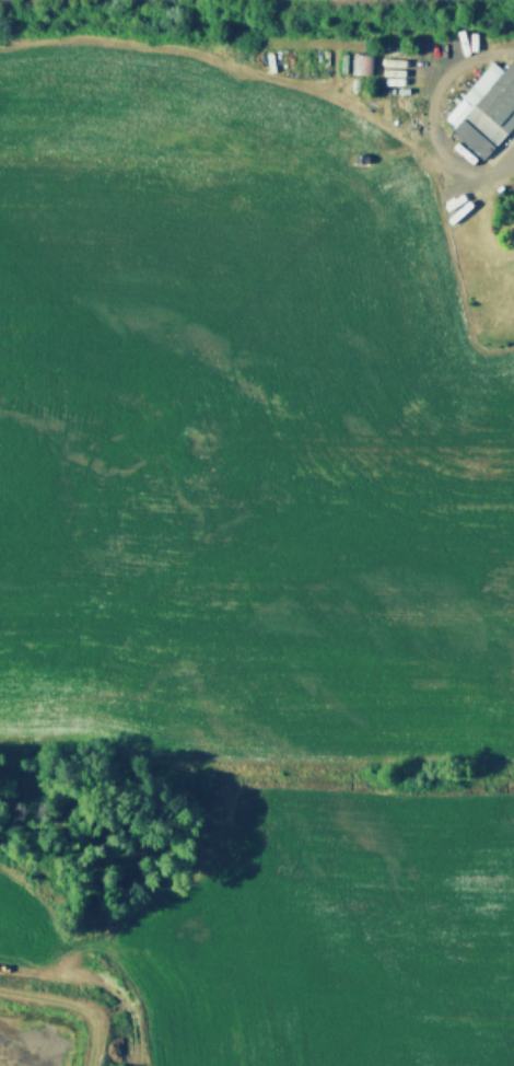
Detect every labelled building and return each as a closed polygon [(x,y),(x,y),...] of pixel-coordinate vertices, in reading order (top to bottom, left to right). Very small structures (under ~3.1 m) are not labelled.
[(370,74),(371,54),(353,54),(353,74),(370,74)] [(513,57),(513,58),(513,120),(482,155),(449,127),(471,103),(458,91),(491,56),(503,67),(513,57)]
